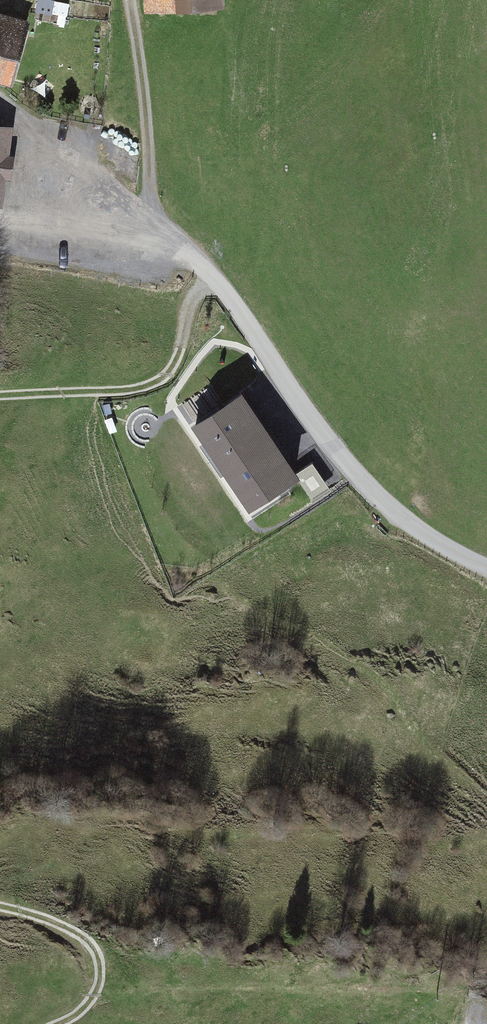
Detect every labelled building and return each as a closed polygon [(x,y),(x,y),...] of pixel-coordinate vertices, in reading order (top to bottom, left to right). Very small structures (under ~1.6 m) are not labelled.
[(146,9),(217,5),(216,0),(146,0),(146,9)] [(0,15),(0,73),(10,76),(26,22),(19,20),(20,16),(8,13),(7,17),(0,15)] [(0,128),(0,182),(1,173),(7,174),(9,158),(3,158),(7,129),(0,128)] [(195,421),(250,501),(297,469),(242,388),(195,421)] [(299,469),(308,494),(326,487),(317,463),(299,469)]
